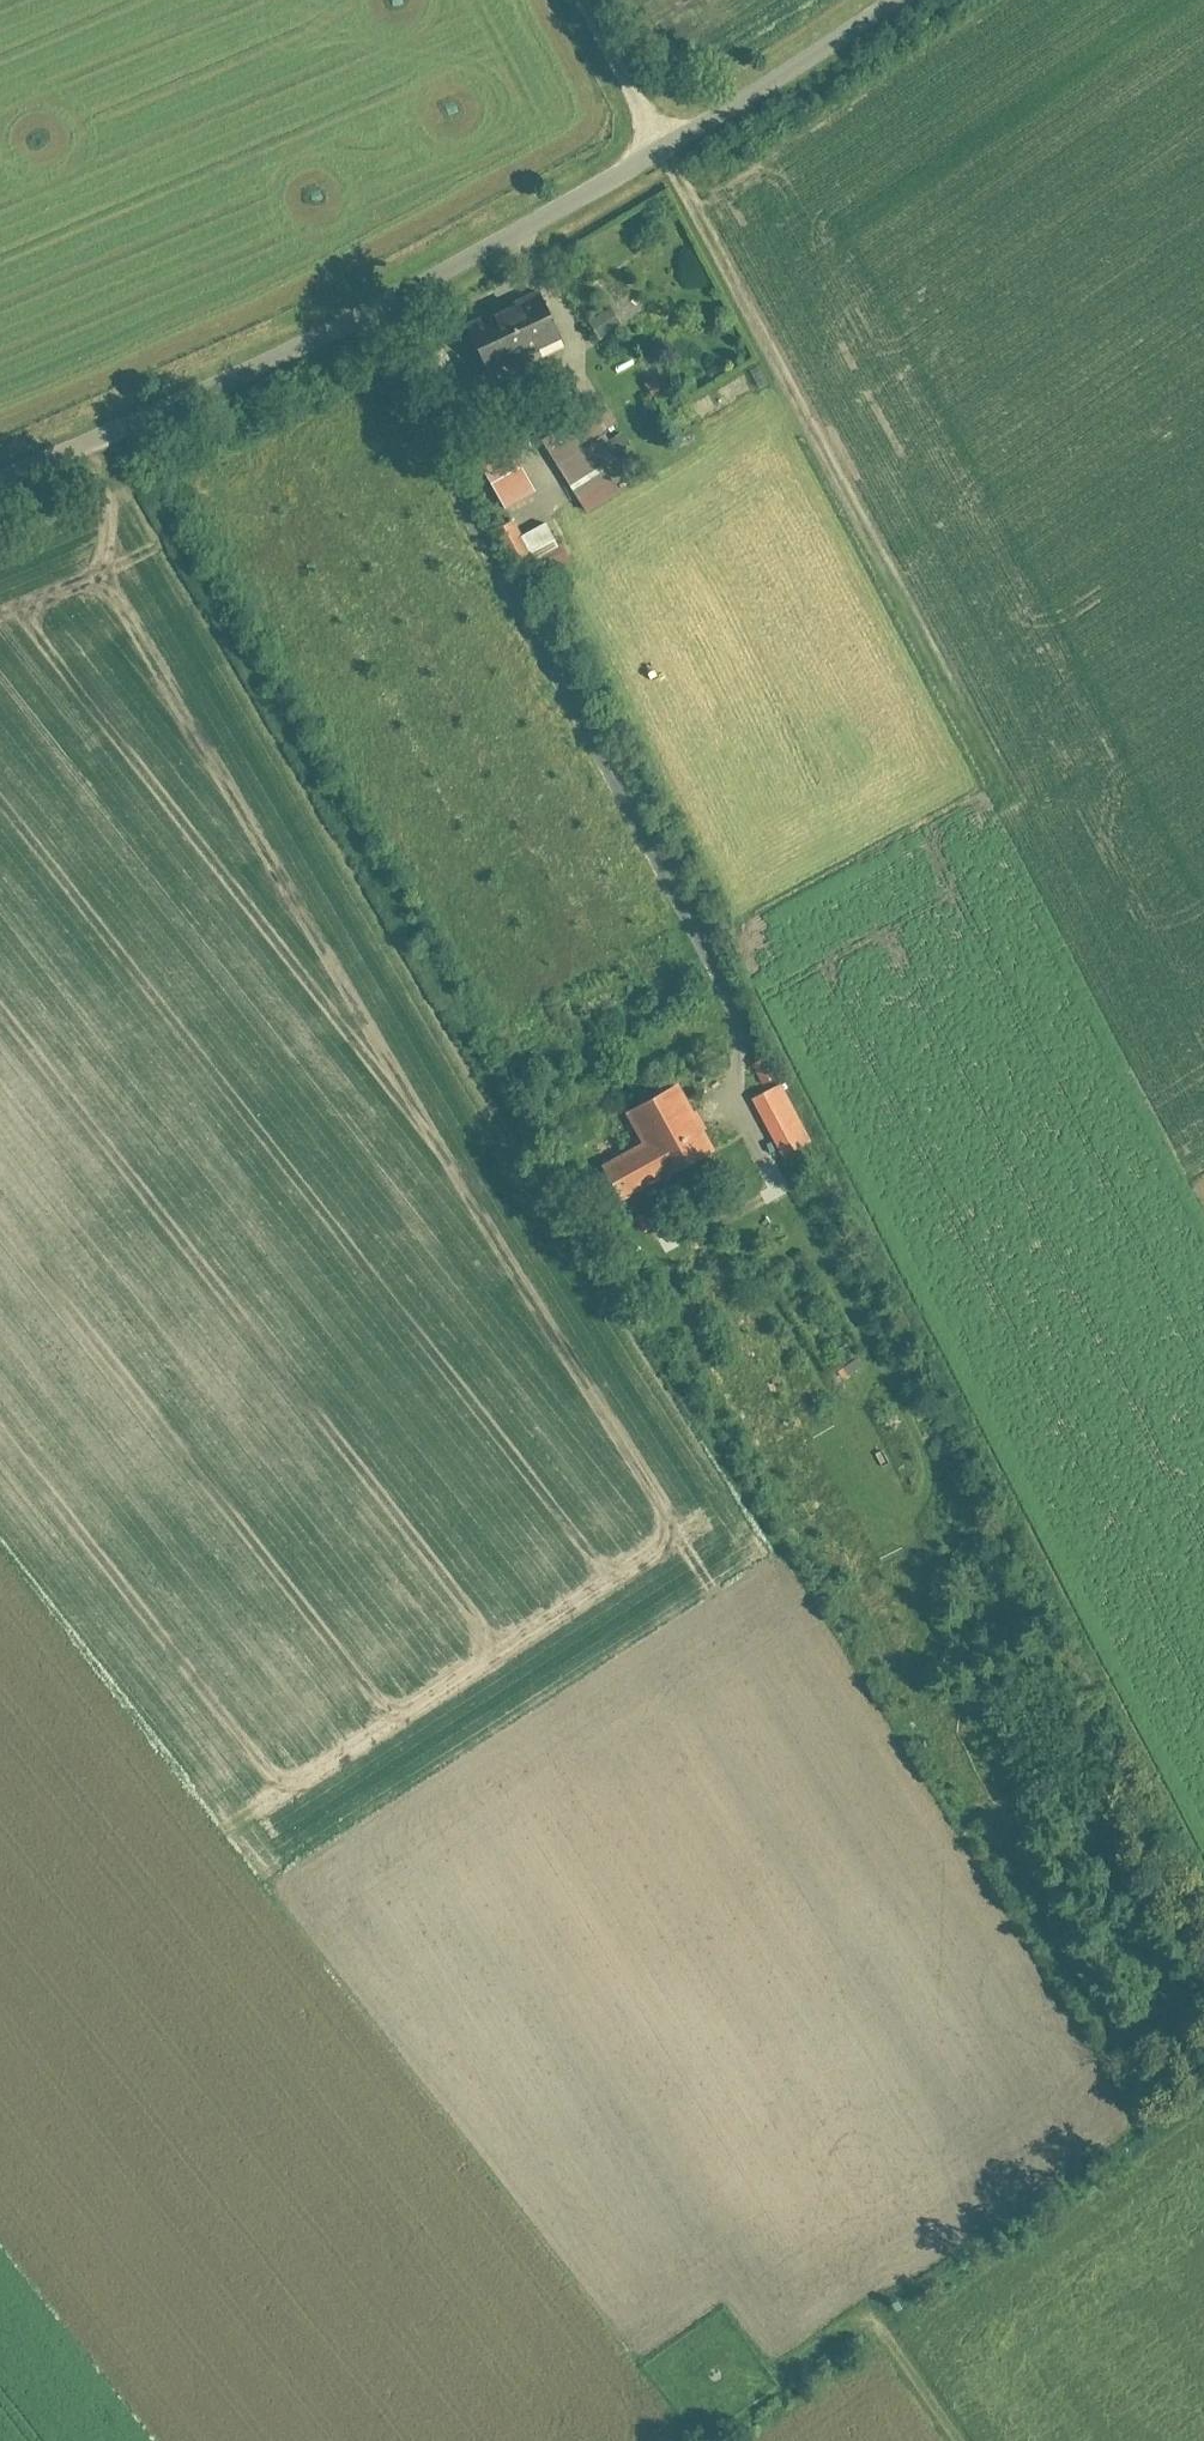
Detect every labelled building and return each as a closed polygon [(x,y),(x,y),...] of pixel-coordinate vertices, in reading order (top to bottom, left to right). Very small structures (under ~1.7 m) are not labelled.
[(468,325),(489,370),(563,336),(542,291),(468,325)] [(598,401),(568,419),(582,442),(612,424),(598,401)] [(574,436),(545,454),(578,505),(606,487),(574,436)] [(471,458),(498,512),(524,498),(497,445),(471,458)] [(505,523),(489,532),(507,566),(523,557),(505,523)] [(515,537),(527,562),(556,548),(543,523),(515,537)] [(589,1165),(611,1205),(707,1153),(670,1083),(617,1111),(633,1141),(589,1165)] [(776,1084),(747,1101),(778,1154),(807,1138),(776,1084)]
